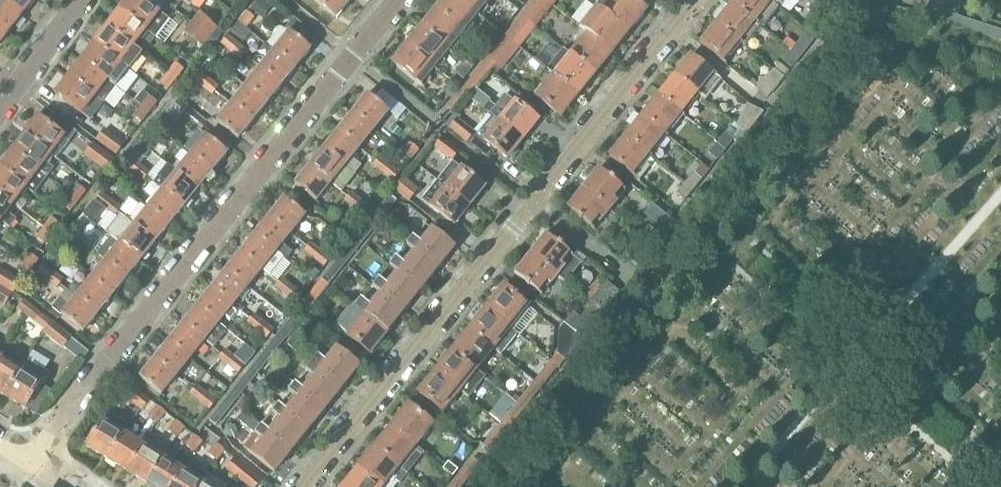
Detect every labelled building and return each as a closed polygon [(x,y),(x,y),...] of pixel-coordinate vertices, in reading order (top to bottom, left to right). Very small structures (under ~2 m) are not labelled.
[(9,31),(22,15),(2,0),(0,0),(0,24),(9,31)] [(22,15),(33,0),(2,0),(22,15)] [(120,10),(145,29),(155,37),(156,37),(170,19),(159,11),(158,12),(143,0),(127,0),(120,10)] [(336,17),(350,0),(315,0),(336,17)] [(435,9),(464,33),(472,23),(478,15),(460,0),(442,0),(435,9)] [(478,15),(486,6),(490,0),(460,0),(478,15)] [(529,19),(535,24),(552,3),(549,0),(545,0),(539,7),(531,16),(529,19)] [(596,2),(629,30),(645,10),(633,0),(597,0),(596,2)] [(732,3),(761,26),(762,27),(778,7),(770,0),(735,0),(732,3)] [(832,0),(824,10),(832,17),(840,7),(832,0)] [(935,5),(957,13),(958,10),(961,2),(956,0),(937,0),(936,3),(935,5)] [(532,1),(524,10),(531,16),(539,7),(532,1)] [(596,2),(580,21),(584,25),(592,31),(613,49),(629,30),(596,2)] [(732,3),(716,23),(739,41),(745,46),(761,26),(732,3)] [(935,5),(931,18),(941,21),(953,25),(956,15),(957,13),(935,5)] [(435,9),(421,27),(450,51),(458,41),(464,33),(435,9)] [(120,10),(107,26),(142,54),(148,45),(155,37),(145,29),(120,10)] [(524,10),(516,20),(524,26),(529,19),(531,16),(524,10)] [(824,10),(815,21),(823,28),(832,17),(824,10)] [(247,11),(239,21),(249,28),(256,19),(247,11)] [(198,14),(191,23),(210,39),(217,30),(218,29),(198,14)] [(956,15),(953,25),(967,30),(971,20),(956,15)] [(516,36),(512,40),(518,45),(535,24),(529,19),(524,26),(516,36)] [(516,20),(508,30),(516,36),(524,26),(516,20)] [(971,20),(967,30),(980,34),(984,24),(971,20)] [(191,23),(183,33),(203,48),(204,46),(210,39),(191,23)] [(716,23),(700,44),(722,62),(739,41),(716,23)] [(9,31),(0,24),(0,43),(9,31)] [(984,24),(980,34),(995,39),(998,29),(984,24)] [(107,26),(94,43),(120,63),(129,70),(142,54),(107,26)] [(421,27),(406,45),(435,69),(442,60),(450,51),(421,27)] [(508,30),(501,39),(508,46),(512,40),(516,36),(508,30)] [(290,31),(275,49),(296,66),(311,48),(290,31)] [(584,41),(574,52),(596,70),(613,49),(592,31),(584,41)] [(228,35),(222,42),(232,50),(238,43),(228,35)] [(501,39),(493,49),(501,55),(508,46),(501,39)] [(501,55),(493,64),(499,69),(518,45),(512,40),(508,46),(501,55)] [(800,40),(791,50),(800,57),(808,46),(800,40)] [(94,43),(81,60),(115,87),(122,78),(129,70),(120,63),(94,43)] [(238,43),(232,50),(242,58),(248,51),(238,43)] [(406,45),(392,63),(421,86),(428,78),(435,69),(406,45)] [(567,46),(549,68),(578,92),(596,70),(574,52),(567,46)] [(258,58),(255,62),(261,67),(282,84),(296,66),(275,49),(267,60),(263,57),(258,58)] [(493,49),(485,59),(493,65),(493,64),(501,55),(493,49)] [(791,50),(783,61),(791,68),(800,57),(791,50)] [(691,54),(675,75),(697,93),(704,98),(720,78),(714,72),(691,54)] [(485,59),(477,68),(485,74),(493,65),(485,59)] [(81,60),(69,77),(103,103),(115,87),(81,60)] [(175,64),(167,74),(177,81),(184,71),(175,64)] [(261,67),(246,85),(268,102),(282,84),(261,67)] [(477,68),(470,78),(477,84),(485,74),(477,68)] [(547,85),(538,98),(560,115),(578,92),(549,68),(540,79),(547,85)] [(757,84),(755,85),(766,98),(784,77),(774,69),(757,84)] [(197,72),(192,79),(203,87),(208,81),(197,72)] [(167,74),(160,84),(169,91),(177,81),(167,74)] [(675,75),(658,95),(681,113),(697,93),(675,75)] [(69,77),(56,94),(90,120),(103,103),(69,77)] [(470,78),(462,88),(469,94),(477,84),(470,78)] [(208,81),(203,87),(213,95),(219,89),(208,81)] [(246,85),(232,103),(253,120),(268,102),(246,85)] [(462,88),(454,97),(461,103),(469,94),(462,88)] [(489,101),(483,108),(493,116),(499,121),(502,123),(523,139),(538,120),(534,117),(533,116),(538,109),(521,95),(515,102),(515,101),(505,94),(495,107),(489,101)] [(367,95),(352,113),(374,130),(388,112),(387,111),(373,100),(367,95)] [(658,95),(642,116),(664,133),(681,113),(658,95)] [(149,97),(141,107),(150,113),(157,103),(149,97)] [(454,97),(446,107),(453,112),(453,113),(454,112),(461,103),(454,97)] [(232,103),(217,121),(234,135),(239,138),(253,120),(232,103)] [(747,104),(737,125),(745,132),(754,120),(762,111),(747,104)] [(141,107),(133,117),(142,124),(150,113),(141,107)] [(453,112),(444,123),(467,142),(474,133),(456,118),(458,116),(454,112),(453,113),(453,112)] [(352,113),(338,131),(359,148),(374,130),(352,113)] [(493,116),(478,136),(508,159),(523,139),(502,123),(499,121),(493,116)] [(642,116),(626,136),(648,154),(664,133),(642,116)] [(37,120),(25,135),(50,154),(56,159),(68,144),(37,120)] [(159,121),(153,128),(163,136),(169,129),(159,121)] [(169,129),(163,136),(173,144),(179,137),(169,129)] [(199,129),(185,147),(192,153),(214,171),(228,153),(223,149),(206,135),(199,129)] [(105,130),(97,140),(115,154),(123,144),(105,130)] [(338,131),(323,149),(344,166),(354,175),(361,166),(351,158),(359,148),(338,131)] [(726,131),(717,142),(725,149),(735,138),(726,131)] [(25,135),(13,151),(47,177),(53,167),(45,161),(50,154),(25,135)] [(626,136),(609,157),(638,180),(649,167),(642,162),(648,154),(626,136)] [(442,138),(436,146),(453,160),(460,151),(442,138)] [(410,141),(404,150),(411,156),(418,147),(410,141)] [(141,142),(134,152),(144,160),(151,150),(141,142)] [(717,142),(709,152),(717,159),(725,149),(717,142)] [(94,144),(86,154),(104,168),(112,158),(94,144)] [(323,149),(309,167),(330,184),(340,192),(347,183),(354,175),(344,166),(323,149)] [(0,167),(0,168),(25,187),(34,194),(47,177),(13,151),(0,167)] [(184,164),(178,171),(199,189),(214,171),(192,153),(184,164)] [(131,154),(125,162),(136,171),(142,163),(131,154)] [(378,158),(373,165),(383,173),(388,166),(378,158)] [(453,161),(439,180),(470,205),(485,186),(453,161)] [(142,163),(136,171),(145,179),(151,171),(142,163)] [(160,174),(154,182),(163,189),(185,207),(199,189),(178,171),(169,164),(160,174)] [(388,166),(383,173),(393,181),(398,174),(388,166)] [(309,167),(294,185),(316,202),(330,184),(309,167)] [(12,204),(21,210),(28,200),(20,194),(25,187),(0,168),(0,194),(12,204)] [(591,179),(584,188),(610,209),(617,200),(614,198),(622,188),(614,181),(615,180),(611,178),(598,168),(597,169),(598,170),(596,173),(595,172),(590,178),(591,179)] [(693,172),(684,183),(693,189),(702,179),(693,172)] [(404,176),(394,188),(409,199),(418,188),(404,176)] [(439,180),(423,199),(441,214),(455,224),(470,205),(439,180)] [(79,183),(71,195),(78,200),(87,189),(79,183)] [(684,183),(676,193),(684,200),(693,189),(684,183)] [(567,206),(566,207),(579,218),(578,219),(581,221),(582,220),(591,227),(599,216),(602,218),(610,209),(584,188),(576,198),(574,197),(569,204),(570,205),(568,207),(567,206)] [(163,189),(149,207),(171,225),(185,207),(163,189)] [(103,191),(95,201),(105,209),(113,199),(103,191)] [(9,228),(17,217),(8,210),(12,204),(0,194),(0,220),(9,228)] [(350,194),(344,201),(354,209),(360,202),(350,194)] [(388,194),(380,204),(386,210),(395,199),(388,194)] [(71,195),(63,205),(71,210),(78,200),(71,195)] [(284,198),(270,216),(292,233),(306,215),(284,198)] [(113,199),(105,209),(115,217),(123,207),(113,199)] [(360,202),(354,209),(364,217),(370,210),(360,202)] [(654,203),(646,213),(665,229),(673,220),(654,203)] [(380,204),(371,215),(378,220),(386,210),(380,204)] [(149,207),(135,225),(156,243),(171,225),(149,207)] [(122,215),(107,233),(112,237),(120,243),(142,261),(156,243),(135,225),(122,215)] [(371,215),(363,226),(369,231),(378,220),(371,215)] [(270,216),(255,234),(277,251),(276,252),(284,258),(286,259),(293,251),(283,244),(285,241),(292,233),(270,216)] [(52,217),(43,228),(52,234),(61,223),(52,217)] [(363,226),(354,236),(361,242),(369,231),(363,226)] [(43,228),(37,237),(45,244),(52,234),(43,228)] [(73,229),(67,236),(77,244),(83,237),(82,236),(73,229)] [(413,236),(407,243),(415,250),(416,249),(438,268),(455,247),(432,229),(422,242),(413,236)] [(255,234),(241,252),(263,269),(271,275),(284,258),(276,252),(277,251),(255,234)] [(538,245),(531,254),(557,275),(566,282),(581,263),(562,247),(563,246),(559,243),(558,244),(546,234),(544,235),(546,236),(544,238),(543,237),(537,244),(538,245)] [(354,236),(345,247),(352,252),(361,242),(354,236)] [(83,237),(77,244),(87,252),(93,244),(83,237)] [(112,237),(98,255),(106,261),(128,278),(142,261),(120,243),(112,237)] [(640,240),(627,256),(629,258),(638,266),(652,249),(644,243),(640,240)] [(310,244),(304,251),(314,259),(320,252),(310,244)] [(345,247),(337,257),(344,263),(352,252),(345,247)] [(397,257),(390,264),(398,271),(399,271),(421,289),(438,268),(416,249),(415,250),(405,263),(397,257)] [(31,252),(24,263),(31,268),(40,258),(31,252)] [(241,252),(226,270),(248,287),(263,269),(241,252)] [(320,252),(314,259),(324,267),(330,260),(320,252)] [(515,272),(514,274),(526,283),(525,284),(529,287),(530,286),(538,293),(547,282),(550,284),(557,275),(531,254),(523,265),(522,264),(517,270),(518,271),(516,273),(515,272)] [(337,257),(328,268),(335,274),(344,263),(337,257)] [(106,261),(92,279),(113,296),(128,278),(106,261)] [(46,262),(39,272),(49,280),(56,270),(46,262)] [(328,268),(320,279),(327,284),(335,274),(328,268)] [(0,270),(0,284),(13,292),(18,284),(20,280),(1,269),(0,270)] [(56,270),(49,280),(57,287),(65,277),(56,270)] [(226,270),(212,288),(234,305),(248,287),(226,270)] [(380,278),(373,286),(380,291),(381,292),(382,292),(404,310),(421,289),(399,271),(398,271),(388,284),(380,278)] [(78,296),(77,297),(99,314),(113,296),(92,279),(82,290),(78,296)] [(320,279),(311,289),(318,295),(327,284),(320,279)] [(281,280),(276,287),(286,295),(291,288),(281,280)] [(592,302),(602,311),(618,291),(608,282),(606,284),(594,299),(592,302)] [(6,302),(13,292),(0,284),(0,298),(6,302)] [(212,288),(198,306),(220,323),(234,305),(212,288)] [(291,288),(286,295),(296,303),(301,296),(291,288)] [(504,288),(487,309),(509,327),(526,306),(504,288)] [(311,289),(303,300),(310,306),(318,295),(311,289)] [(361,299),(356,306),(387,331),(404,310),(382,292),(381,292),(380,291),(377,294),(368,305),(361,299)] [(70,306),(63,315),(84,332),(99,314),(77,297),(70,306)] [(22,299),(15,307),(27,317),(34,308),(22,299)] [(198,306),(183,324),(202,338),(205,341),(214,348),(229,330),(220,323),(198,306)] [(356,306),(338,328),(368,351),(370,353),(387,331),(356,306)] [(34,308),(27,317),(45,331),(52,322),(34,308)] [(487,309),(470,330),(492,349),(500,355),(517,334),(509,327),(487,309)] [(292,312),(284,323),(292,329),(300,318),(292,312)] [(253,315),(247,323),(257,331),(263,323),(253,315)] [(45,331),(43,333),(61,348),(70,337),(52,322),(45,331)] [(263,323),(257,331),(267,338),(273,330),(263,323)] [(284,323),(276,334),(283,340),(292,329),(284,323)] [(557,354),(551,361),(558,367),(563,359),(580,337),(563,323),(558,330),(557,354)] [(183,324),(169,342),(190,359),(205,341),(202,338),(183,324)] [(470,330),(453,351),(475,370),(492,349),(470,330)] [(276,334),(267,344),(275,350),(283,340),(276,334)] [(169,342),(154,360),(176,378),(190,359),(169,342)] [(267,344),(259,355),(266,361),(275,350),(267,344)] [(319,354),(312,363),(342,387),(359,366),(337,348),(327,361),(319,354)] [(5,395),(26,362),(5,349),(0,357),(0,392),(5,395)] [(227,349),(219,359),(229,367),(237,357),(227,349)] [(453,351),(436,372),(459,390),(467,397),(483,377),(475,370),(453,351)] [(259,355),(250,366),(258,372),(266,361),(259,355)] [(237,357),(229,367),(238,374),(238,375),(246,364),(237,357)] [(154,360),(140,378),(162,395),(176,378),(154,360)] [(551,361),(534,382),(541,388),(558,367),(551,361)] [(26,362),(5,395),(25,408),(37,388),(40,385),(42,386),(50,374),(38,367),(37,368),(26,362)] [(313,377),(303,390),(325,408),(342,387),(312,363),(305,371),(313,377)] [(242,376),(242,377),(249,382),(258,372),(250,366),(242,376)] [(436,372),(419,394),(441,412),(459,390),(436,372)] [(242,377),(234,387),(241,393),(249,382),(242,377)] [(517,404),(516,404),(523,410),(541,388),(534,382),(517,404)] [(296,399),(286,412),(308,429),(325,408),(303,390),(295,384),(288,392),(296,399)] [(197,385),(190,394),(200,402),(207,394),(197,385)] [(130,386),(122,396),(141,411),(148,401),(130,386)] [(234,387),(225,398),(233,404),(241,393),(234,387)] [(207,394),(200,402),(210,411),(217,402),(207,394)] [(225,398),(217,409),(224,415),(233,404),(225,398)] [(516,404),(501,424),(507,429),(523,410),(516,404)] [(408,406),(392,427),(414,445),(420,438),(431,424),(413,409),(408,406)] [(149,417),(148,417),(156,424),(164,414),(156,408),(149,417)] [(217,409),(208,419),(216,425),(224,415),(217,409)] [(286,412),(269,433),(291,451),(308,429),(286,412)] [(244,413),(238,421),(243,425),(254,434),(262,441),(252,454),(274,472),(291,451),(269,433),(261,426),(249,417),(244,413)] [(107,414),(87,446),(107,459),(123,431),(126,426),(107,414)] [(175,423),(167,432),(175,439),(182,429),(175,423)] [(501,424),(483,445),(490,451),(507,429),(501,424)] [(392,427),(375,448),(407,474),(424,452),(414,445),(392,427)] [(123,431),(107,459),(126,471),(140,447),(142,443),(123,431)] [(140,447),(126,471),(148,484),(161,462),(164,456),(168,450),(146,437),(142,443),(140,447)] [(193,438),(185,447),(193,453),(200,444),(193,438)] [(216,444),(209,454),(218,460),(225,451),(216,444)] [(358,469),(379,486),(381,486),(390,476),(398,482),(399,483),(407,474),(375,448),(358,469)] [(148,484),(153,486),(171,486),(183,468),(164,456),(161,462),(148,484)] [(473,458),(457,478),(464,484),(480,463),(473,458)] [(234,459),(226,470),(234,475),(241,464),(234,459)] [(202,482),(207,474),(187,462),(183,468),(171,486),(199,486),(202,482)] [(234,475),(249,486),(256,486),(261,480),(241,464),(234,475)] [(344,486),(379,486),(358,469),(344,486)] [(450,486),(461,486),(464,484),(457,478),(450,486)]
